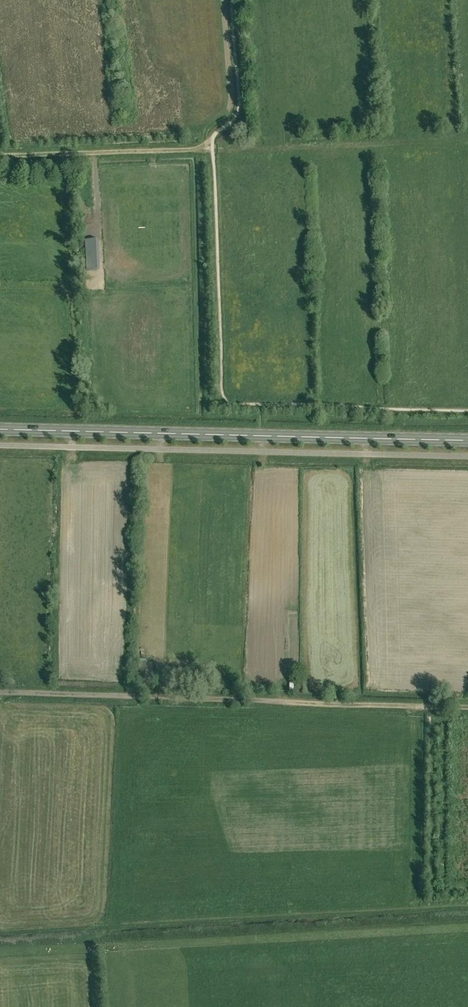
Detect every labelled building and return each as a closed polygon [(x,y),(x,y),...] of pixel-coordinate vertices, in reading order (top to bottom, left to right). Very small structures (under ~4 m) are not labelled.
[(88,270),(100,270),(99,239),(87,239),(85,239),(86,270),(88,270)] [(299,691),(307,692),(307,683),(308,682),(300,682),(300,679),(296,679),(294,679),(293,690),(299,690),(299,691)]
